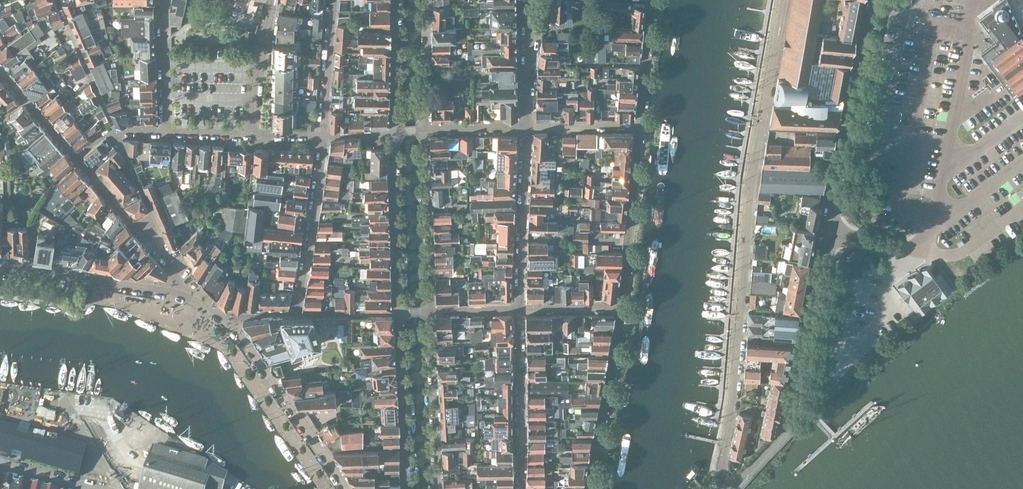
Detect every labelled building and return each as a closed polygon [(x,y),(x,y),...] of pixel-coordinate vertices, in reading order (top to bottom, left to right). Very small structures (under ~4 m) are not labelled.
[(32,8),(37,6),(39,5),(51,0),(36,0),(26,4),(28,9),(32,8)] [(39,5),(37,6),(39,12),(34,14),(35,18),(41,16),(58,9),(55,0),(51,0),(39,5)] [(63,4),(67,15),(83,10),(85,10),(84,3),(75,5),(74,0),(61,0),(63,4)] [(177,3),(175,11),(170,11),(170,25),(181,25),(186,0),(171,0),(171,1),(177,3)] [(278,11),(293,14),(296,0),(281,0),(278,11)] [(293,14),(298,14),(301,0),(296,0),(293,14)] [(390,0),(371,0),(371,10),(370,10),(380,10),(379,7),(390,7),(390,0)] [(544,18),(566,18),(567,9),(572,9),(572,6),(578,6),(578,0),(545,0),(544,18)] [(645,3),(633,2),(626,1),(615,0),(614,8),(627,9),(632,9),(632,13),(634,13),(632,28),(643,28),(645,7),(645,3)] [(844,96),(850,65),(850,64),(856,38),(853,38),(853,37),(855,37),(863,0),(838,0),(837,6),(842,7),(837,35),(844,36),(844,37),(817,33),(822,0),(792,0),(778,76),(773,103),(770,123),(837,127),(842,107),(841,107),(843,96),(844,96)] [(980,54),(1012,96),(1022,87),(1022,37),(1021,35),(1019,37),(1006,20),(1011,16),(1001,3),(980,20),(990,33),(994,29),(1001,38),(980,54)] [(11,4),(5,7),(5,8),(0,11),(0,19),(14,12),(11,4)] [(154,16),(154,5),(115,5),(115,11),(130,10),(130,15),(134,15),(134,16),(154,16)] [(451,7),(443,7),(433,7),(433,27),(454,27),(454,16),(450,16),(451,7)] [(102,10),(101,8),(96,9),(98,16),(91,18),(92,21),(100,18),(103,17),(102,10)] [(491,28),(497,28),(501,28),(516,27),(516,8),(491,8),(491,28)] [(67,15),(68,16),(69,19),(73,28),(88,22),(91,21),(89,16),(86,17),(84,14),(83,10),(67,15)] [(322,28),(324,11),(314,10),(313,28),(322,28)] [(370,25),(379,25),(390,25),(390,10),(380,10),(370,10),(370,25)] [(59,11),(49,15),(50,20),(49,21),(51,25),(53,30),(65,25),(63,20),(59,11)] [(298,14),(293,14),(278,11),(278,21),(277,25),(299,27),(301,19),(302,19),(303,15),(298,14)] [(154,35),(154,17),(145,17),(145,20),(135,20),(135,18),(122,18),(122,21),(121,21),(122,35),(139,35),(154,35)] [(600,27),(609,28),(609,20),(600,20),(600,27)] [(73,28),(77,37),(92,31),(88,22),(73,28)] [(9,69),(31,53),(29,49),(42,40),(39,36),(44,32),(38,23),(22,34),(21,32),(0,46),(0,59),(9,69)] [(21,32),(17,26),(15,23),(4,30),(2,27),(0,24),(0,46),(21,32)] [(348,50),(349,45),(349,39),(350,27),(350,24),(349,24),(338,23),(337,24),(335,52),(344,53),(344,50),(348,50)] [(299,40),(299,27),(277,25),(276,34),(276,39),(294,39),(294,40),(299,40)] [(390,25),(379,25),(379,30),(381,30),(381,32),(364,31),(358,32),(358,39),(349,39),(349,45),(360,46),(363,46),(363,43),(390,43),(390,31),(390,25)] [(433,28),(432,40),(433,40),(456,41),(456,40),(467,40),(468,28),(454,27),(433,27),(433,28)] [(516,27),(501,28),(497,28),(497,37),(491,37),(491,41),(500,41),(515,41),(516,27)] [(599,27),(598,40),(611,40),(642,40),(643,28),(632,28),(609,28),(600,27),(599,27)] [(321,39),(322,28),(313,28),(312,39),(321,39)] [(252,30),(246,29),(243,42),(249,43),(252,30)] [(81,47),(96,41),(92,31),(77,37),(81,47)] [(155,56),(154,35),(139,35),(122,35),(122,36),(130,36),(131,51),(140,51),(140,56),(155,56)] [(275,45),(274,64),(276,64),(295,64),(298,64),(300,65),(300,40),(299,40),(294,40),(294,39),(276,39),(274,41),(274,43),(275,45)] [(81,47),(85,56),(102,49),(98,40),(96,41),(81,47)] [(455,41),(456,41),(433,40),(432,53),(449,53),(450,48),(455,48),(455,41)] [(568,40),(557,40),(542,40),(540,52),(559,52),(568,52),(568,40)] [(605,62),(606,52),(608,52),(610,50),(611,47),(616,47),(625,47),(625,53),(630,53),(630,55),(627,55),(627,62),(639,62),(642,40),(611,40),(598,40),(598,48),(598,62),(605,62)] [(515,41),(500,41),(500,47),(490,47),(490,49),(476,49),(476,54),(483,54),(516,54),(515,41)] [(363,43),(363,46),(360,46),(360,53),(367,53),(373,53),(390,53),(390,44),(390,43),(363,43)] [(66,52),(61,45),(53,51),(59,58),(66,52)] [(104,53),(111,49),(110,45),(102,49),(85,56),(89,65),(106,58),(104,53)] [(593,61),(593,51),(585,51),(586,62),(593,61)] [(345,53),(344,53),(335,52),(335,64),(345,64),(345,53)] [(559,52),(540,52),(539,62),(571,62),(571,57),(559,57),(559,52)] [(34,57),(31,53),(9,69),(17,79),(32,67),(28,62),(34,57)] [(455,60),(449,60),(449,53),(432,53),(432,65),(449,65),(455,65),(455,60)] [(482,66),(489,66),(516,65),(516,54),(483,54),(482,54),(482,66)] [(77,73),(84,69),(79,56),(71,61),(77,73)] [(156,78),(155,57),(140,58),(141,79),(156,78)] [(17,79),(24,86),(39,75),(36,71),(46,64),(43,60),(33,67),(32,67),(17,79)] [(367,65),(367,69),(373,69),(390,69),(390,60),(359,60),(359,65),(367,65)] [(103,62),(90,67),(102,93),(113,88),(115,87),(112,82),(110,68),(107,70),(103,62)] [(298,64),(295,64),(276,64),(275,75),(298,76),(298,64)] [(516,98),(517,84),(517,76),(516,65),(489,66),(489,74),(489,80),(481,80),(481,89),(476,89),(476,97),(490,97),(490,98),(516,98)] [(341,93),(342,86),(343,76),(344,76),(345,67),(335,66),(334,76),(332,92),(341,93)] [(538,67),(537,76),(566,76),(576,76),(576,75),(576,67),(538,67)] [(620,78),(627,78),(638,78),(639,67),(622,67),(620,78)] [(349,76),(353,77),(390,77),(390,69),(373,69),(367,69),(364,68),(364,73),(349,73),(349,76)] [(988,78),(978,70),(974,74),(984,83),(988,78)] [(317,87),(318,71),(310,71),(310,76),(308,76),(308,87),(317,87)] [(39,75),(24,86),(35,100),(36,101),(48,92),(49,91),(48,89),(49,88),(48,88),(55,83),(50,77),(46,80),(45,80),(43,80),(39,75)] [(566,81),(566,76),(537,76),(537,89),(556,88),(557,88),(557,81),(566,81)] [(390,77),(353,77),(353,85),(364,85),(368,86),(374,86),(390,86),(390,77)] [(617,83),(608,82),(608,85),(607,88),(615,89),(619,89),(626,89),(637,90),(638,78),(627,78),(620,78),(617,78),(617,83)] [(139,85),(140,92),(157,92),(156,81),(137,81),(137,79),(130,79),(131,86),(139,85)] [(0,105),(4,102),(11,109),(19,103),(4,86),(0,82),(0,105)] [(298,87),(293,86),(293,82),(275,82),(274,98),(298,98),(302,98),(302,93),(298,93),(298,87)] [(95,94),(90,83),(83,88),(90,97),(95,94)] [(389,95),(390,86),(374,86),(373,95),(389,95)] [(587,88),(587,97),(580,98),(579,108),(586,108),(594,109),(594,108),(594,88),(594,87),(587,87),(587,88)] [(537,89),(537,96),(572,97),(578,97),(578,92),(556,92),(556,88),(537,89)] [(637,90),(626,89),(619,89),(618,99),(636,100),(637,90)] [(36,101),(41,107),(54,97),(54,98),(57,96),(59,94),(56,90),(50,95),(48,92),(36,101)] [(119,98),(120,91),(111,90),(110,97),(119,98)] [(157,103),(157,92),(140,92),(140,98),(133,98),(133,103),(157,103)] [(355,94),(354,107),(361,107),(360,113),(371,113),(388,114),(389,106),(389,95),(373,95),(368,95),(362,95),(355,94)] [(60,104),(62,103),(57,96),(54,98),(54,97),(41,107),(48,114),(60,104)] [(578,97),(572,97),(537,96),(536,107),(542,107),(557,107),(557,102),(567,102),(567,101),(573,102),(573,108),(577,108),(578,97)] [(79,108),(84,113),(97,105),(91,98),(79,108)] [(298,110),(298,98),(274,98),(274,109),(298,110)] [(453,98),(438,98),(438,109),(431,109),(431,119),(450,119),(450,110),(453,110),(453,98)] [(489,103),(489,98),(476,98),(476,103),(476,119),(481,119),(481,103),(489,103)] [(610,105),(610,109),(635,110),(636,100),(618,99),(617,105),(610,105)] [(62,103),(60,104),(48,114),(53,120),(63,111),(66,108),(70,105),(66,100),(62,104),(62,103)] [(107,104),(109,110),(122,106),(119,100),(107,104)] [(497,119),(517,119),(517,100),(491,100),(491,107),(500,107),(500,119),(497,119)] [(128,108),(133,108),(133,109),(141,109),(141,114),(157,114),(157,103),(133,103),(128,103),(128,108)] [(12,121),(18,127),(31,115),(23,106),(9,116),(4,120),(7,124),(12,121)] [(474,107),(465,107),(465,119),(474,119),(474,107)] [(105,115),(102,108),(98,111),(95,113),(100,119),(105,115)] [(586,113),(586,108),(579,108),(577,108),(573,108),(563,108),(563,109),(563,114),(563,120),(574,120),(574,113),(586,113)] [(274,109),(273,109),(273,128),(293,129),(293,118),(298,118),(298,110),(274,109)] [(536,109),(536,121),(550,121),(551,112),(563,114),(563,109),(563,110),(552,109),(536,109)] [(634,120),(635,110),(610,109),(608,109),(608,114),(615,114),(615,120),(634,120)] [(110,112),(116,125),(134,125),(131,110),(110,112)] [(73,119),(78,115),(75,112),(73,113),(73,114),(69,118),(63,111),(53,120),(54,122),(61,129),(73,119)] [(338,130),(339,112),(331,111),(330,130),(338,130)] [(348,130),(356,130),(356,120),(348,120),(348,116),(342,117),(342,112),(339,112),(338,130),(348,130)] [(389,117),(388,114),(371,113),(371,119),(356,120),(356,130),(364,130),(388,129),(389,117)] [(158,125),(157,114),(141,114),(141,125),(158,125)] [(31,141),(44,129),(39,124),(31,115),(18,127),(23,133),(17,138),(24,146),(31,141)] [(76,122),(73,119),(61,129),(66,136),(86,120),(83,117),(76,122)] [(71,141),(72,142),(84,132),(81,129),(89,123),(86,120),(66,136),(71,141)] [(91,140),(89,137),(100,127),(97,122),(91,127),(90,127),(86,131),(84,132),(72,142),(79,149),(91,140)] [(63,152),(63,151),(45,131),(29,145),(16,152),(15,149),(12,150),(6,153),(10,163),(18,161),(20,167),(36,159),(40,164),(29,173),(31,175),(37,174),(38,172),(63,152)] [(836,133),(817,132),(807,132),(807,134),(806,145),(815,145),(815,147),(814,150),(823,151),(823,152),(823,154),(824,156),(825,156),(831,157),(836,133)] [(576,146),(596,146),(597,133),(576,134),(576,146)] [(631,146),(632,133),(597,133),(596,146),(603,146),(614,146),(631,146)] [(534,134),(533,157),(553,157),(554,145),(547,144),(547,134),(534,134)] [(795,134),(794,144),(806,145),(807,134),(795,134)] [(430,137),(430,149),(448,149),(448,142),(459,141),(458,136),(448,136),(430,137)] [(460,136),(460,149),(468,149),(473,149),(474,149),(473,136),(460,136)] [(476,147),(484,147),(484,136),(475,136),(476,147)] [(517,136),(498,136),(497,149),(516,149),(517,136)] [(575,144),(575,136),(563,136),(563,144),(575,144)] [(353,161),(353,157),(361,157),(361,148),(358,148),(358,138),(345,139),(344,161),(353,161)] [(128,153),(138,154),(139,141),(122,139),(122,140),(128,153)] [(334,160),(344,161),(345,139),(331,142),(329,152),(340,154),(340,157),(335,156),(334,160)] [(171,143),(151,141),(151,142),(141,141),(140,158),(150,159),(150,160),(161,161),(161,160),(170,160),(170,159),(171,143)] [(182,173),(184,158),(185,144),(174,143),(174,144),(171,143),(170,159),(172,159),(172,166),(178,166),(178,173),(182,173)] [(766,143),(762,167),(809,169),(810,147),(781,145),(781,144),(766,143)] [(190,171),(185,170),(184,182),(195,183),(195,182),(195,175),(198,145),(186,144),(185,144),(184,158),(185,159),(185,162),(191,162),(190,171)] [(100,157),(101,156),(99,154),(102,151),(97,145),(85,155),(84,156),(90,164),(92,165),(95,169),(103,162),(100,157)] [(209,166),(211,146),(199,145),(197,165),(209,166)] [(223,165),(223,159),(223,151),(224,147),(222,147),(214,146),(213,146),(211,169),(216,169),(214,182),(211,185),(211,190),(214,194),(220,194),(222,175),(223,165)] [(576,157),(576,146),(563,146),(563,157),(576,157)] [(630,157),(631,146),(614,146),(603,146),(602,155),(612,156),(630,157)] [(95,169),(102,178),(118,166),(125,160),(113,147),(107,152),(107,153),(110,156),(105,160),(103,162),(95,169)] [(283,179),(284,175),(267,173),(268,164),(269,150),(254,149),(253,168),(260,169),(260,172),(256,172),(253,206),(248,206),(248,207),(245,231),(244,237),(263,238),(264,225),(266,207),(273,208),(280,208),(282,190),(283,184),(283,179)] [(387,179),(387,171),(388,150),(371,149),(371,171),(362,171),(362,179),(365,179),(387,179)] [(468,158),(468,149),(460,149),(450,149),(448,149),(430,149),(430,158),(450,158),(468,158)] [(497,167),(497,168),(516,168),(516,149),(497,149),(497,167)] [(250,181),(251,173),(252,171),(253,154),(249,154),(249,151),(240,150),(240,151),(232,150),(232,151),(229,151),(223,151),(223,159),(228,159),(227,163),(238,164),(238,168),(239,168),(238,169),(238,175),(247,176),(247,180),(250,181)] [(278,150),(269,150),(268,164),(276,164),(278,150)] [(276,164),(276,172),(281,172),(281,165),(286,165),(287,151),(278,150),(276,164)] [(296,151),(287,151),(286,165),(289,165),(289,172),(294,172),(294,169),(296,151)] [(299,165),(303,166),(305,152),(296,151),(294,169),(294,172),(299,172),(299,165)] [(64,153),(63,152),(38,172),(42,178),(51,170),(54,174),(56,172),(60,177),(74,165),(64,153)] [(306,174),(311,174),(312,166),(314,152),(305,152),(303,166),(307,166),(306,174)] [(613,158),(613,165),(630,166),(630,157),(612,156),(611,158),(613,158)] [(533,157),(532,166),(547,167),(547,166),(550,166),(555,166),(555,157),(553,157),(533,157)] [(446,168),(448,168),(447,159),(430,160),(430,169),(446,168)] [(327,163),(326,174),(341,177),(349,178),(350,171),(342,170),(343,165),(327,163)] [(601,170),(612,170),(612,176),(629,176),(630,166),(613,165),(601,165),(601,170)] [(137,190),(118,166),(102,178),(123,202),(137,190)] [(547,166),(547,167),(532,166),(531,184),(550,184),(550,166),(547,166)] [(57,182),(48,191),(38,205),(59,219),(77,203),(84,196),(86,194),(83,191),(90,185),(75,167),(57,182)] [(823,193),(828,170),(809,169),(762,167),(759,190),(757,202),(769,204),(771,191),(816,193),(821,193),(823,193)] [(458,168),(448,168),(446,168),(446,175),(442,175),(442,176),(442,177),(458,177),(458,168)] [(497,168),(497,182),(496,182),(495,180),(489,180),(481,180),(481,185),(489,185),(493,185),(515,185),(516,168),(497,168)] [(289,180),(283,179),(283,184),(309,187),(310,176),(296,174),(296,179),(289,178),(289,180)] [(339,188),(341,177),(326,174),(324,186),(339,188)] [(595,174),(587,174),(587,182),(594,183),(595,174)] [(628,186),(629,176),(612,176),(611,181),(600,181),(600,185),(611,186),(612,186),(628,186)] [(431,177),(432,186),(449,186),(458,186),(458,177),(442,177),(431,177)] [(388,190),(387,179),(365,179),(365,187),(366,187),(366,192),(371,191),(388,190)] [(144,186),(150,200),(160,197),(155,188),(153,182),(144,186)] [(169,182),(155,188),(160,197),(173,191),(169,182)] [(91,184),(90,185),(83,191),(86,194),(89,197),(92,201),(87,208),(87,209),(96,215),(106,202),(98,193),(91,184)] [(307,198),(309,187),(283,184),(282,190),(294,192),(293,196),(307,198)] [(554,184),(550,184),(531,184),(531,193),(553,194),(554,184)] [(470,194),(470,198),(515,197),(515,185),(493,185),(493,192),(470,194)] [(585,185),(584,195),(596,196),(597,194),(595,194),(596,186),(585,185)] [(338,199),(339,188),(324,186),(323,197),(338,199)] [(452,205),(451,194),(450,194),(449,186),(432,186),(433,203),(445,203),(445,205),(452,205)] [(582,187),(571,186),(570,195),(582,195),(582,187)] [(612,192),(602,191),(602,196),(627,197),(628,186),(612,186),(612,192)] [(150,200),(152,206),(179,195),(177,189),(173,191),(160,197),(150,200)] [(138,190),(137,190),(123,202),(125,204),(133,215),(135,216),(148,209),(140,195),(138,190)] [(367,201),(388,201),(388,190),(371,191),(366,192),(365,192),(365,197),(362,197),(363,201),(365,201),(367,201)] [(820,197),(821,193),(816,193),(815,196),(802,194),(799,208),(801,209),(801,212),(807,213),(805,223),(817,225),(821,206),(818,205),(820,197)] [(152,206),(155,212),(182,201),(179,195),(152,206)] [(494,210),(515,210),(515,197),(470,198),(470,211),(472,211),(477,211),(494,210)] [(287,209),(292,210),(305,211),(307,200),(289,198),(287,209)] [(591,207),(594,208),(602,208),(602,199),(592,198),(592,205),(591,207)] [(613,199),(612,209),(626,209),(627,200),(613,199)] [(155,212),(157,218),(184,207),(182,201),(155,212)] [(323,201),(321,210),(341,210),(341,201),(323,201)] [(367,201),(368,212),(370,212),(388,212),(388,211),(388,201),(367,201)] [(542,220),(543,219),(554,220),(554,215),(552,213),(546,212),(546,203),(530,202),(529,219),(542,220)] [(233,230),(245,231),(248,207),(224,206),(223,210),(220,227),(223,228),(233,230)] [(38,207),(30,220),(30,226),(39,227),(37,236),(34,257),(51,260),(55,239),(54,239),(55,230),(64,231),(65,224),(38,207)] [(187,213),(184,207),(157,218),(160,224),(187,213)] [(280,208),(273,208),(271,225),(303,229),(305,211),(292,210),(287,209),(280,208)] [(625,219),(626,209),(612,209),(605,208),(605,212),(605,219),(625,219)] [(94,231),(101,235),(109,240),(124,224),(116,215),(113,210),(109,214),(113,219),(106,229),(102,226),(99,221),(94,218),(88,227),(94,231)] [(514,220),(515,210),(494,210),(494,215),(485,215),(485,221),(494,221),(496,221),(514,220)] [(388,212),(370,212),(368,212),(363,212),(364,216),(352,217),(352,223),(389,223),(388,212)] [(433,213),(434,223),(460,222),(460,219),(458,219),(458,218),(451,218),(451,212),(433,213)] [(160,224),(162,230),(172,226),(189,219),(187,213),(160,224)] [(70,228),(76,221),(70,214),(61,222),(70,228)] [(8,253),(8,227),(10,227),(10,226),(10,215),(3,215),(2,252),(8,253)] [(580,230),(579,221),(573,224),(557,224),(558,220),(554,220),(543,219),(542,220),(529,219),(528,230),(558,230),(562,230),(573,230),(578,230),(580,230)] [(498,242),(514,242),(514,220),(496,221),(496,228),(498,228),(498,242)] [(71,228),(82,235),(86,229),(76,221),(71,228)] [(589,221),(579,221),(580,230),(589,230),(589,224),(589,221)] [(602,221),(597,221),(597,224),(597,225),(601,225),(601,230),(608,230),(624,230),(625,221),(607,221),(602,221)] [(434,223),(434,233),(451,233),(451,228),(454,228),(456,227),(462,227),(462,222),(460,222),(434,223)] [(271,225),(264,225),(263,238),(301,240),(303,229),(271,225)] [(10,226),(10,227),(8,227),(8,253),(29,257),(27,226),(10,226)] [(101,235),(99,241),(88,266),(111,270),(127,256),(120,248),(135,236),(126,226),(113,240),(116,244),(112,248),(109,244),(111,241),(109,240),(101,235)] [(172,226),(162,230),(170,249),(179,246),(178,243),(185,240),(182,232),(175,234),(172,226)] [(220,228),(217,234),(229,239),(232,234),(233,230),(223,228),(220,228)] [(791,245),(782,243),(781,245),(784,246),(782,256),(809,262),(815,232),(794,228),(794,229),(792,240),(792,241),(791,245)] [(945,239),(953,235),(949,228),(942,232),(945,239)] [(343,239),(343,230),(333,230),(318,230),(316,239),(343,239)] [(355,234),(355,239),(360,239),(389,239),(389,231),(369,230),(369,234),(365,235),(365,234),(355,234)] [(573,239),(573,230),(562,230),(562,239),(573,239)] [(589,230),(580,230),(578,230),(573,230),(573,239),(573,242),(582,242),(582,252),(595,251),(595,244),(588,244),(588,231),(589,231),(589,230)] [(197,231),(179,246),(185,252),(189,254),(200,241),(197,239),(201,234),(197,231)] [(435,244),(462,243),(468,243),(467,237),(451,238),(451,233),(434,233),(435,244)] [(141,244),(135,236),(120,248),(127,256),(141,244)] [(84,248),(90,240),(85,237),(82,243),(81,245),(84,248)] [(301,240),(263,238),(244,237),(243,249),(271,251),(272,250),(299,251),(301,240)] [(72,264),(88,266),(99,241),(96,240),(95,242),(90,240),(84,248),(81,252),(72,264)] [(203,244),(200,241),(189,255),(198,263),(211,243),(207,240),(203,244)] [(330,241),(316,241),(314,252),(330,253),(330,241)] [(192,273),(202,284),(216,261),(224,249),(212,242),(211,243),(198,263),(192,273)] [(513,255),(514,242),(498,242),(495,242),(487,242),(486,242),(486,248),(496,248),(495,254),(513,255)] [(528,254),(555,254),(561,254),(561,249),(548,250),(548,242),(528,242),(528,254)] [(462,250),(462,243),(435,244),(435,253),(453,253),(453,250),(462,250)] [(141,244),(127,256),(111,270),(113,270),(130,273),(151,255),(141,244)] [(355,255),(360,256),(390,256),(390,247),(369,247),(369,250),(359,249),(359,250),(356,250),(355,255)] [(62,248),(59,262),(72,264),(81,252),(62,248)] [(579,266),(588,266),(589,265),(594,265),(621,266),(622,251),(608,251),(601,251),(595,251),(582,252),(571,252),(571,266),(579,266)] [(435,253),(435,262),(453,261),(460,261),(460,256),(453,257),(453,253),(435,253)] [(278,266),(296,267),(299,255),(280,254),(280,261),(274,260),(274,261),(266,260),(265,265),(274,265),(274,266),(278,266)] [(512,266),(513,255),(495,254),(495,260),(482,261),(482,265),(495,265),(495,266),(512,266)] [(528,265),(542,264),(550,265),(555,265),(555,254),(528,254),(528,265)] [(130,273),(143,275),(157,263),(151,255),(130,273)] [(330,256),(314,255),(313,263),(330,264),(330,256)] [(370,262),(370,267),(391,268),(390,256),(360,256),(360,262),(370,262)] [(809,265),(792,261),(788,260),(783,260),(781,272),(782,272),(785,272),(807,276),(809,265)] [(227,268),(216,261),(202,284),(218,299),(218,300),(227,280),(224,278),(228,272),(226,270),(227,268)] [(453,270),(453,261),(435,262),(435,276),(453,276),(453,270)] [(899,287),(898,287),(899,289),(899,290),(899,291),(900,290),(908,301),(907,301),(908,302),(908,301),(918,314),(919,314),(919,313),(929,305),(929,306),(930,305),(940,297),(940,298),(941,297),(941,296),(951,289),(952,289),(932,261),(931,262),(932,264),(911,280),(909,277),(908,278),(909,280),(899,287)] [(168,275),(157,263),(143,275),(165,278),(168,275)] [(247,287),(244,308),(257,308),(260,281),(260,280),(258,280),(259,269),(260,269),(261,265),(254,264),(253,267),(250,266),(247,287)] [(550,271),(550,265),(542,264),(542,266),(528,266),(527,276),(542,276),(542,271),(550,271)] [(329,277),(329,266),(313,265),(311,265),(309,276),(329,277)] [(604,270),(603,277),(620,276),(621,266),(594,265),(593,269),(604,270)] [(294,279),(296,267),(278,266),(278,277),(274,277),(274,275),(266,274),(266,278),(294,279)] [(482,277),(485,277),(512,277),(512,276),(512,266),(495,266),(494,266),(494,273),(481,274),(482,277)] [(390,278),(391,268),(370,267),(367,267),(367,278),(390,278)] [(751,280),(776,281),(777,272),(752,270),(751,280)] [(807,276),(785,272),(782,272),(781,276),(780,276),(779,277),(781,278),(780,283),(787,285),(804,288),(807,276)] [(309,276),(307,284),(334,286),(334,283),(328,283),(329,277),(309,276)] [(344,276),(333,277),(334,283),(334,286),(334,291),(335,297),(335,309),(345,309),(344,280),(344,278),(344,276)] [(344,278),(344,280),(345,309),(354,309),(354,291),(350,291),(350,289),(347,277),(347,276),(344,276),(344,278)] [(527,276),(527,288),(544,288),(549,288),(549,276),(544,276),(542,276),(527,276)] [(619,288),(620,276),(603,277),(603,279),(595,279),(595,284),(595,289),(619,288)] [(485,288),(492,287),(492,292),(495,292),(496,298),(512,299),(512,277),(485,277),(485,278),(485,288)] [(228,278),(227,280),(218,300),(226,308),(227,308),(229,300),(232,293),(233,293),(235,280),(228,278)] [(371,289),(377,289),(391,289),(390,278),(367,278),(364,278),(363,284),(369,284),(369,285),(371,285),(371,289)] [(451,283),(450,283),(450,278),(435,278),(436,306),(459,305),(459,291),(451,291),(451,283)] [(485,288),(485,278),(482,279),(482,280),(468,280),(469,304),(486,304),(485,288)] [(588,279),(584,279),(579,279),(579,287),(584,287),(584,301),(593,300),(594,285),(588,285),(588,279)] [(257,308),(267,308),(269,295),(269,292),(263,292),(264,281),(260,281),(257,308)] [(267,308),(278,308),(279,301),(278,301),(279,292),(275,292),(275,282),(269,281),(269,292),(269,295),(267,308)] [(776,284),(751,282),(750,291),(775,293),(776,284)] [(324,291),(334,291),(334,286),(307,284),(305,294),(324,295),(324,291)] [(227,308),(244,308),(247,287),(236,285),(233,301),(229,300),(227,308)] [(571,287),(571,285),(555,285),(555,293),(554,293),(555,301),(571,300),(571,301),(571,287)] [(777,295),(781,295),(802,299),(804,288),(787,285),(786,292),(778,290),(777,295)] [(571,301),(584,301),(584,287),(579,287),(571,287),(571,301)] [(526,301),(544,301),(544,300),(553,300),(553,294),(544,294),(544,288),(527,288),(526,301)] [(617,299),(619,288),(595,289),(595,293),(602,293),(601,300),(617,299)] [(367,289),(367,294),(355,294),(355,300),(357,300),(365,300),(391,299),(391,298),(391,289),(377,289),(371,289),(367,289)] [(278,301),(279,301),(278,308),(288,308),(292,292),(279,292),(278,301)] [(802,299),(781,295),(777,295),(774,309),(778,309),(779,307),(800,311),(802,299)] [(327,309),(327,304),(321,304),(321,299),(324,299),(324,297),(321,297),(305,296),(302,308),(327,309)] [(391,299),(365,300),(357,300),(357,309),(362,309),(365,308),(392,308),(391,299)] [(747,334),(795,338),(797,316),(749,312),(747,334)] [(470,316),(470,319),(469,322),(469,326),(469,330),(469,331),(471,331),(471,342),(477,342),(477,341),(482,341),(482,330),(476,330),(476,331),(475,331),(475,325),(482,325),(482,315),(470,316)] [(491,329),(496,329),(512,330),(512,316),(493,315),(493,317),(491,317),(491,329)] [(526,316),(526,329),(549,329),(562,329),(562,316),(552,316),(552,315),(526,316)] [(574,315),(562,316),(562,329),(568,329),(568,334),(568,336),(573,336),(574,315)] [(469,322),(470,319),(470,316),(451,316),(436,317),(436,331),(451,330),(451,322),(453,322),(453,325),(462,325),(462,321),(463,321),(463,326),(469,326),(469,322)] [(578,325),(578,331),(585,331),(585,316),(576,316),(576,325),(578,325)] [(613,330),(615,316),(594,316),(594,330),(612,331),(613,330)] [(253,336),(280,327),(279,317),(270,317),(270,318),(243,322),(252,336),(253,336)] [(312,317),(279,317),(280,327),(253,336),(268,360),(269,360),(272,364),(271,368),(275,373),(279,374),(281,377),(285,376),(279,357),(291,354),(292,355),(322,344),(312,317)] [(368,325),(375,325),(375,331),(377,331),(393,331),(392,317),(375,317),(368,317),(368,325)] [(345,341),(344,323),(338,323),(338,328),(337,328),(337,330),(336,330),(336,335),(337,335),(337,336),(338,336),(338,341),(345,341)] [(512,343),(512,330),(496,329),(496,343),(512,344),(512,343)] [(550,340),(549,329),(526,329),(526,341),(544,340),(553,340),(553,339),(550,340)] [(452,330),(451,330),(436,331),(437,342),(453,342),(452,330)] [(609,342),(612,331),(594,330),(590,331),(590,337),(576,337),(576,341),(609,342)] [(393,331),(377,331),(377,342),(393,342),(393,331)] [(760,364),(770,365),(769,380),(773,380),(785,383),(788,371),(790,361),(789,361),(793,344),(782,343),(747,339),(744,368),(743,379),(751,380),(756,380),(758,380),(760,364)] [(544,347),(544,340),(526,341),(527,341),(527,352),(541,352),(541,347),(544,347)] [(544,340),(544,347),(544,352),(552,352),(553,340),(544,340)] [(576,346),(591,346),(591,351),(607,351),(609,342),(576,341),(576,346)] [(393,343),(361,344),(360,344),(361,354),(371,353),(394,351),(394,350),(393,343)] [(512,369),(512,344),(496,343),(494,343),(495,347),(494,350),(497,350),(497,356),(494,357),(494,370),(512,369)] [(438,359),(456,359),(456,354),(464,354),(463,344),(438,345),(438,359)] [(361,367),(372,365),(395,362),(394,351),(371,353),(372,359),(360,361),(361,367)] [(545,362),(545,356),(527,357),(527,368),(553,367),(565,367),(565,356),(557,356),(557,362),(545,362)] [(586,367),(588,367),(606,367),(607,356),(588,356),(588,362),(578,362),(578,368),(586,369),(586,367)] [(395,366),(377,368),(377,371),(367,372),(366,368),(355,369),(356,377),(372,375),(396,373),(395,366)] [(553,373),(553,367),(527,368),(527,380),(547,380),(547,373),(553,373)] [(579,380),(586,380),(603,380),(605,369),(587,369),(587,374),(575,374),(575,368),(568,368),(568,375),(568,379),(579,379),(579,380)] [(512,381),(512,369),(494,370),(494,376),(484,376),(484,381),(486,381),(512,381)] [(438,371),(438,380),(457,380),(463,380),(464,381),(466,381),(470,381),(470,375),(462,374),(462,371),(438,371)] [(301,374),(285,376),(281,377),(286,385),(307,382),(306,373),(301,374)] [(367,388),(371,387),(374,387),(396,384),(396,373),(372,375),(373,381),(367,381),(367,388)] [(718,386),(719,379),(691,377),(690,384),(718,386)] [(286,385),(294,395),(324,392),(323,385),(328,384),(328,380),(322,380),(307,382),(286,385)] [(458,387),(457,380),(438,380),(439,388),(457,387),(458,387)] [(528,394),(558,394),(570,394),(569,393),(568,393),(568,380),(562,380),(547,380),(527,380),(528,394)] [(572,407),(581,407),(599,407),(601,393),(603,380),(586,380),(585,393),(569,393),(570,394),(558,394),(558,402),(558,406),(572,406),(572,407)] [(783,394),(785,384),(771,381),(771,382),(770,389),(766,389),(766,391),(783,394)] [(361,400),(374,399),(397,397),(397,392),(396,384),(374,387),(371,387),(371,389),(367,390),(367,394),(360,394),(361,400)] [(457,396),(458,396),(457,387),(439,388),(439,397),(457,396)] [(351,389),(353,406),(361,406),(360,388),(351,389)] [(493,397),(498,397),(512,396),(512,388),(494,388),(493,388),(493,397)] [(324,392),(294,395),(301,406),(337,406),(335,390),(324,392)] [(781,405),(783,394),(766,391),(766,393),(769,394),(768,397),(767,402),(781,405)] [(552,402),(558,402),(558,394),(528,394),(528,405),(545,405),(545,400),(552,400),(552,402)] [(457,404),(457,396),(439,397),(440,405),(457,404)] [(512,405),(512,396),(498,397),(498,405),(512,405)] [(381,405),(381,411),(382,421),(398,421),(398,412),(397,405),(397,397),(374,399),(375,405),(381,405)] [(781,405),(767,402),(766,411),(762,410),(762,412),(779,415),(781,405)] [(440,413),(459,412),(462,412),(462,403),(457,404),(440,405),(440,413)] [(498,405),(498,413),(512,413),(512,405),(498,405)] [(546,407),(528,407),(528,418),(546,418),(546,412),(554,412),(554,419),(555,419),(559,419),(559,418),(559,407),(546,407)] [(597,417),(599,407),(581,407),(581,412),(575,413),(575,418),(583,418),(596,417),(597,417)] [(746,414),(739,413),(736,424),(754,428),(754,425),(751,425),(753,416),(752,415),(753,412),(747,411),(746,414)] [(441,422),(460,421),(463,420),(462,412),(459,412),(440,413),(441,422)] [(764,420),(763,424),(777,427),(779,415),(762,412),(761,415),(765,415),(764,420)] [(582,422),(569,422),(569,427),(594,427),(596,417),(583,418),(582,422)] [(528,419),(528,429),(545,429),(545,424),(555,424),(555,419),(554,419),(545,419),(528,419)] [(463,420),(460,421),(441,422),(441,429),(455,428),(455,426),(463,425),(463,420)] [(491,424),(492,424),(492,429),(484,429),(484,437),(491,437),(496,437),(512,437),(512,429),(512,420),(498,420),(494,420),(491,420),(491,424)] [(12,458),(13,454),(22,457),(21,460),(79,477),(88,447),(57,439),(29,431),(30,427),(20,425),(19,428),(0,423),(0,455),(12,458)] [(381,434),(383,434),(400,433),(399,423),(381,423),(381,434)] [(318,431),(327,444),(341,432),(342,430),(340,427),(338,428),(334,424),(332,424),(329,426),(328,424),(318,431)] [(753,430),(754,428),(736,424),(734,434),(748,438),(749,429),(753,430)] [(774,437),(774,434),(775,435),(777,427),(763,424),(760,436),(771,439),(772,438),(772,437),(774,437)] [(594,427),(569,427),(570,427),(577,427),(577,436),(593,436),(595,427),(594,427)] [(442,437),(460,437),(459,432),(462,432),(461,428),(455,428),(441,429),(442,437)] [(528,429),(528,439),(546,439),(546,434),(551,434),(551,435),(555,435),(555,434),(558,434),(558,430),(555,430),(545,429),(528,429)] [(363,445),(363,434),(363,433),(363,430),(341,432),(327,444),(330,447),(331,448),(332,449),(363,445)] [(381,445),(383,445),(383,446),(400,445),(400,433),(383,434),(383,441),(373,441),(371,439),(371,445),(377,445),(381,445)] [(734,434),(731,445),(748,449),(749,447),(746,446),(748,438),(734,434)] [(631,436),(623,435),(616,478),(625,480),(631,436)] [(494,444),(495,449),(512,450),(512,437),(496,437),(496,444),(494,444)] [(442,449),(465,448),(466,438),(465,438),(441,439),(442,449)] [(474,438),(466,438),(466,450),(473,450),(474,450),(474,438)] [(572,445),(572,450),(589,449),(591,438),(572,439),(572,445)] [(713,452),(715,444),(682,438),(681,445),(713,452)] [(528,439),(528,440),(528,450),(545,450),(545,445),(552,445),(552,451),(558,450),(558,445),(558,439),(546,439),(528,439)] [(748,451),(748,449),(731,445),(729,456),(736,458),(743,460),(745,451),(748,451)] [(154,446),(141,488),(223,488),(227,475),(204,461),(154,446)] [(379,462),(399,462),(399,449),(378,450),(379,462)] [(496,456),(496,464),(513,464),(512,450),(495,449),(489,449),(489,456),(496,456)] [(569,456),(560,456),(560,462),(570,462),(588,461),(590,449),(589,449),(572,450),(572,452),(569,452),(569,456)] [(363,463),(362,450),(332,451),(340,464),(341,464),(363,463)] [(363,463),(379,462),(378,450),(362,450),(363,463)] [(442,450),(443,465),(460,465),(459,456),(462,456),(463,465),(471,464),(470,450),(465,450),(463,450),(442,450)] [(527,463),(544,462),(551,462),(551,458),(543,458),(543,451),(528,452),(527,463)] [(586,472),(588,461),(570,462),(570,466),(558,466),(558,470),(554,470),(554,472),(559,472),(559,473),(570,472),(586,472)] [(399,472),(399,462),(379,462),(379,473),(399,472)] [(527,475),(551,474),(552,474),(552,469),(544,469),(544,462),(527,463),(527,475)] [(345,472),(346,474),(363,474),(363,463),(341,464),(345,472)] [(513,464),(496,464),(477,464),(477,477),(480,477),(486,477),(513,476),(513,464)] [(347,475),(353,486),(375,486),(375,474),(363,474),(346,474),(347,475)] [(550,479),(551,474),(527,475),(526,485),(545,485),(545,479),(550,479)] [(564,475),(564,484),(584,484),(586,474),(564,475)] [(513,485),(513,476),(486,477),(486,483),(491,483),(491,486),(513,485)] [(121,487),(129,488),(131,480),(122,478),(121,487)] [(13,485),(14,482),(4,479),(2,488),(15,488),(16,486),(13,485)] [(443,480),(444,488),(467,487),(472,488),(472,480),(467,479),(443,480)]
